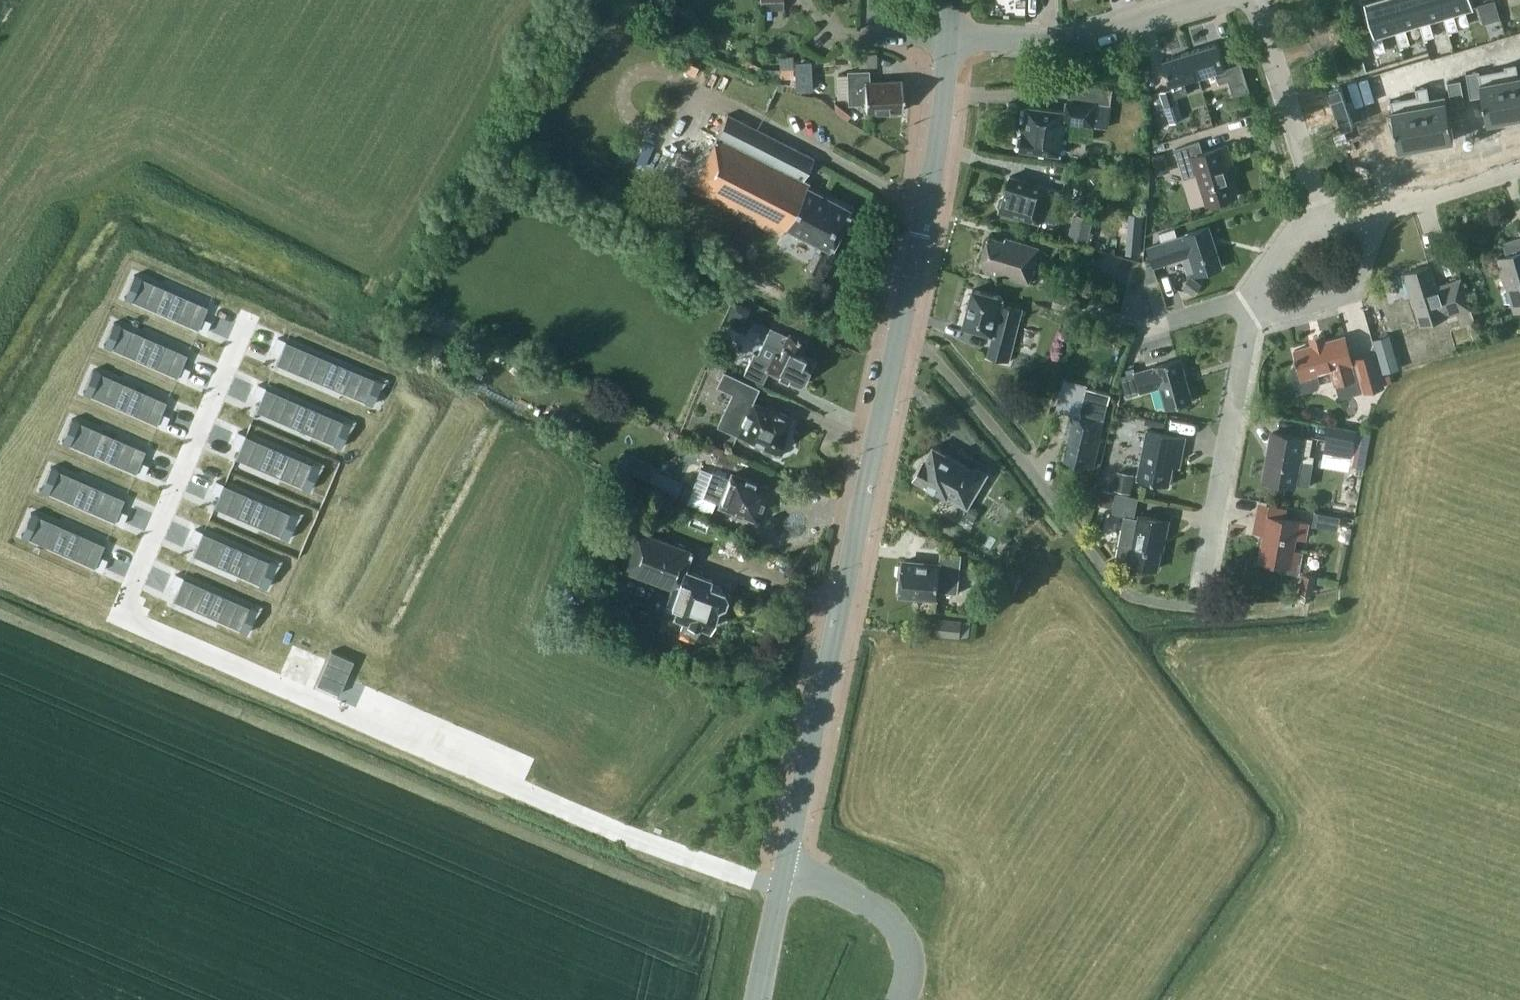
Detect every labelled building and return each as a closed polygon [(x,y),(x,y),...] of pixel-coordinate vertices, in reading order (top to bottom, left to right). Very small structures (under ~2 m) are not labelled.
[(784,0),(761,0),(761,9),(784,9),(784,0)] [(1393,0),(1366,0),(1365,0),(1374,32),(1375,35),(1382,33),(1395,29),(1401,28),(1393,0)] [(1419,0),(1393,0),(1401,28),(1406,26),(1420,22),(1426,21),(1419,0)] [(1446,0),(1419,0),(1426,21),(1430,19),(1444,15),(1450,13),(1446,0)] [(1450,13),(1454,12),(1475,6),(1473,0),(1446,0),(1450,13)] [(1484,25),(1502,20),(1496,0),(1490,0),(1478,4),(1484,25)] [(1459,28),(1454,12),(1450,13),(1444,15),(1448,31),(1459,28)] [(1435,35),(1430,19),(1426,21),(1420,22),(1424,38),(1435,35)] [(1411,42),(1406,26),(1401,28),(1395,29),(1400,45),(1411,42)] [(1386,49),(1382,33),(1375,35),(1374,32),(1370,33),(1376,52),(1386,49)] [(1191,51),(1199,76),(1216,71),(1220,83),(1230,80),(1235,96),(1251,91),(1241,59),(1226,64),(1219,42),(1191,51)] [(1184,81),(1199,76),(1191,51),(1164,59),(1173,89),(1161,93),(1171,124),(1183,120),(1176,97),(1188,93),(1184,81)] [(1459,55),(1464,80),(1477,78),(1473,52),(1459,55)] [(1450,83),(1464,80),(1459,55),(1445,57),(1450,83)] [(756,73),(759,66),(744,59),(741,67),(756,73)] [(777,60),(778,69),(792,68),(791,60),(777,60)] [(1506,65),(1515,117),(1519,116),(1519,75),(1517,63),(1506,65)] [(1497,79),(1481,82),(1488,122),(1515,117),(1506,65),(1494,67),(1497,79)] [(764,77),(767,69),(759,66),(756,73),(764,77)] [(794,68),(795,77),(795,83),(807,91),(806,67),(794,68)] [(778,69),(778,78),(795,77),(794,68),(792,68),(778,69)] [(767,78),(778,78),(778,69),(767,69),(764,77),(767,78)] [(903,80),(870,82),(870,71),(849,71),(850,104),(863,104),(863,105),(867,105),(867,112),(904,111),(903,100),(905,100),(905,91),(903,91),(903,80)] [(1369,107),(1382,105),(1378,80),(1365,82),(1369,107)] [(1098,102),(1106,103),(1113,98),(1114,88),(1074,83),(1072,98),(1068,98),(1067,111),(1028,106),(1024,131),(1020,134),(1019,144),(1022,148),(1022,149),(1062,154),(1066,122),(1095,125),(1098,102)] [(1430,90),(1419,92),(1428,144),(1454,139),(1447,99),(1432,102),(1430,90)] [(1409,106),(1393,109),(1401,150),(1428,144),(1419,92),(1406,94),(1409,106)] [(787,228),(831,250),(852,210),(808,187),(810,183),(804,180),(815,158),(729,114),(691,189),(783,236),(787,228)] [(1229,145),(1204,152),(1200,141),(1176,148),(1185,178),(1198,174),(1208,205),(1238,195),(1228,160),(1233,158),(1229,145)] [(1171,171),(1165,152),(1153,156),(1159,174),(1171,171)] [(1051,188),(1011,176),(1006,194),(1005,194),(1005,195),(1001,197),(999,205),(1001,209),(1001,210),(1041,222),(1042,220),(1051,188)] [(1051,188),(1042,220),(1055,224),(1065,191),(1051,188)] [(1094,218),(1075,213),(1069,236),(1088,241),(1094,218)] [(1143,234),(1145,214),(1130,213),(1129,233),(1143,234)] [(1223,267),(1210,226),(1185,234),(1185,235),(1179,237),(1162,242),(1148,247),(1154,267),(1191,255),(1197,275),(1223,267)] [(1176,228),(1159,233),(1162,242),(1179,237),(1176,228)] [(1006,241),(990,236),(981,263),(997,268),(996,272),(1031,282),(1041,247),(1007,237),(1006,241)] [(1514,304),(1519,302),(1519,237),(1504,242),(1508,255),(1500,258),(1509,287),(1514,302),(1514,304)] [(806,268),(817,274),(821,266),(810,260),(806,268)] [(1463,277),(1439,285),(1432,264),(1405,273),(1421,324),(1472,309),(1463,277)] [(142,277),(133,299),(199,328),(209,306),(142,277)] [(1184,287),(1195,295),(1202,285),(1192,277),(1184,287)] [(1509,287),(1503,291),(1507,303),(1514,302),(1509,287)] [(1005,298),(974,289),(964,326),(995,335),(989,355),(1010,360),(1023,309),(1003,304),(1005,298)] [(1076,298),(1057,292),(1053,305),(1072,311),(1076,298)] [(721,297),(715,303),(721,310),(728,303),(721,297)] [(729,313),(737,317),(740,311),(749,315),(751,309),(735,301),(729,313)] [(204,318),(199,328),(207,332),(212,321),(204,318)] [(122,325),(112,347),(178,376),(188,354),(122,325)] [(789,336),(771,328),(758,354),(755,353),(745,373),(763,382),(768,371),(800,386),(809,367),(802,364),(806,356),(801,353),(807,341),(801,338),(802,337),(797,335),(796,336),(790,333),(789,336)] [(1394,346),(1390,335),(1374,339),(1377,351),(1394,346)] [(1298,360),(1299,363),(1294,364),(1291,369),(1297,390),(1302,393),(1318,388),(1321,383),(1318,373),(1332,369),(1336,384),(1361,377),(1365,392),(1385,386),(1377,355),(1353,362),(1346,336),(1296,350),(1298,357),(1296,357),(1297,360),(1298,360)] [(282,351),(286,340),(279,337),(274,348),(282,351)] [(287,340),(277,363),(366,401),(375,378),(287,340)] [(1193,400),(1182,359),(1156,366),(1122,376),(1127,396),(1161,386),(1167,407),(1193,400)] [(183,366),(179,376),(186,380),(191,369),(183,366)] [(101,372),(92,394),(158,423),(168,401),(101,372)] [(726,372),(719,386),(734,393),(719,425),(777,453),(788,431),(787,430),(792,417),(769,406),(768,408),(754,401),(760,388),(726,372)] [(1091,389),(1062,383),(1057,406),(1074,410),(1069,435),(1071,438),(1065,460),(1094,467),(1100,439),(1102,439),(1107,417),(1086,412),(1091,389)] [(262,398),(266,387),(259,384),(254,395),(262,398)] [(267,387),(257,410),(335,443),(344,421),(267,387)] [(163,413),(158,424),(166,427),(170,416),(163,413)] [(80,421),(70,443),(137,472),(146,450),(80,421)] [(1327,439),(1354,444),(1357,430),(1329,425),(1327,439)] [(1186,437),(1148,429),(1138,479),(1170,485),(1176,455),(1182,457),(1186,437)] [(1357,445),(1353,466),(1365,469),(1371,432),(1357,430),(1354,444),(1357,445)] [(242,445),(246,435),(238,431),(234,442),(242,445)] [(1305,438),(1273,432),(1265,479),(1296,485),(1296,484),(1310,486),(1314,464),(1313,463),(1301,461),(1305,438)] [(246,435),(237,457),(303,486),(313,463),(246,435)] [(1305,438),(1301,461),(1313,463),(1315,456),(1311,455),(1314,438),(1305,437),(1305,438)] [(916,477),(968,508),(989,473),(980,468),(970,467),(934,446),(925,462),(921,465),(918,469),(918,474),(916,477)] [(619,478),(646,490),(655,469),(628,457),(619,478)] [(142,462),(137,472),(145,476),(149,465),(142,462)] [(701,468),(687,504),(712,513),(717,502),(716,502),(704,498),(714,472),(701,468)] [(59,469),(49,492),(116,521),(125,498),(59,469)] [(1131,492),(1135,473),(1117,470),(1113,489),(1131,492)] [(714,472),(704,498),(716,502),(717,502),(722,504),(721,507),(758,521),(770,489),(730,474),(729,478),(714,472)] [(220,494),(224,484),(217,480),(212,491),(220,494)] [(225,484),(215,506),(282,535),(291,513),(225,484)] [(1100,505),(1113,507),(1115,492),(1102,490),(1100,505)] [(1140,497),(1117,493),(1113,513),(1126,516),(1117,559),(1131,562),(1131,563),(1158,569),(1164,539),(1166,539),(1170,520),(1141,514),(1140,518),(1136,517),(1140,497)] [(971,506),(965,516),(975,521),(980,511),(971,506)] [(121,510),(116,521),(124,524),(128,513),(121,510)] [(1312,526),(1338,531),(1341,516),(1315,511),(1313,523),(1312,526)] [(1297,537),(1310,540),(1312,526),(1313,523),(1258,513),(1255,531),(1265,533),(1260,560),(1286,565),(1285,571),(1298,574),(1303,550),(1295,548),(1297,537)] [(39,515),(29,538),(96,567),(106,544),(39,515)] [(199,542),(204,532),(196,528),(191,539),(199,542)] [(622,570),(673,589),(665,611),(674,615),(686,619),(681,631),(698,637),(702,626),(710,629),(718,607),(722,606),(726,603),(727,599),(726,594),(723,591),(702,583),(704,576),(685,569),(692,550),(637,530),(622,570)] [(204,532),(194,554),(260,583),(270,561),(204,532)] [(900,593),(938,597),(939,591),(959,593),(961,576),(963,553),(942,551),(940,565),(904,561),(903,564),(900,563),(899,575),(902,575),(900,593)] [(101,556),(96,567),(104,570),(108,559),(101,556)] [(1316,575),(1303,573),(1300,591),(1314,593),(1316,575)] [(179,588),(184,577),(176,574),(172,584),(179,588)] [(184,577),(174,600),(241,629),(250,607),(184,577)] [(935,633),(969,638),(971,621),(937,616),(935,633)] [(332,650),(318,684),(340,694),(347,677),(355,660),(332,650)]
